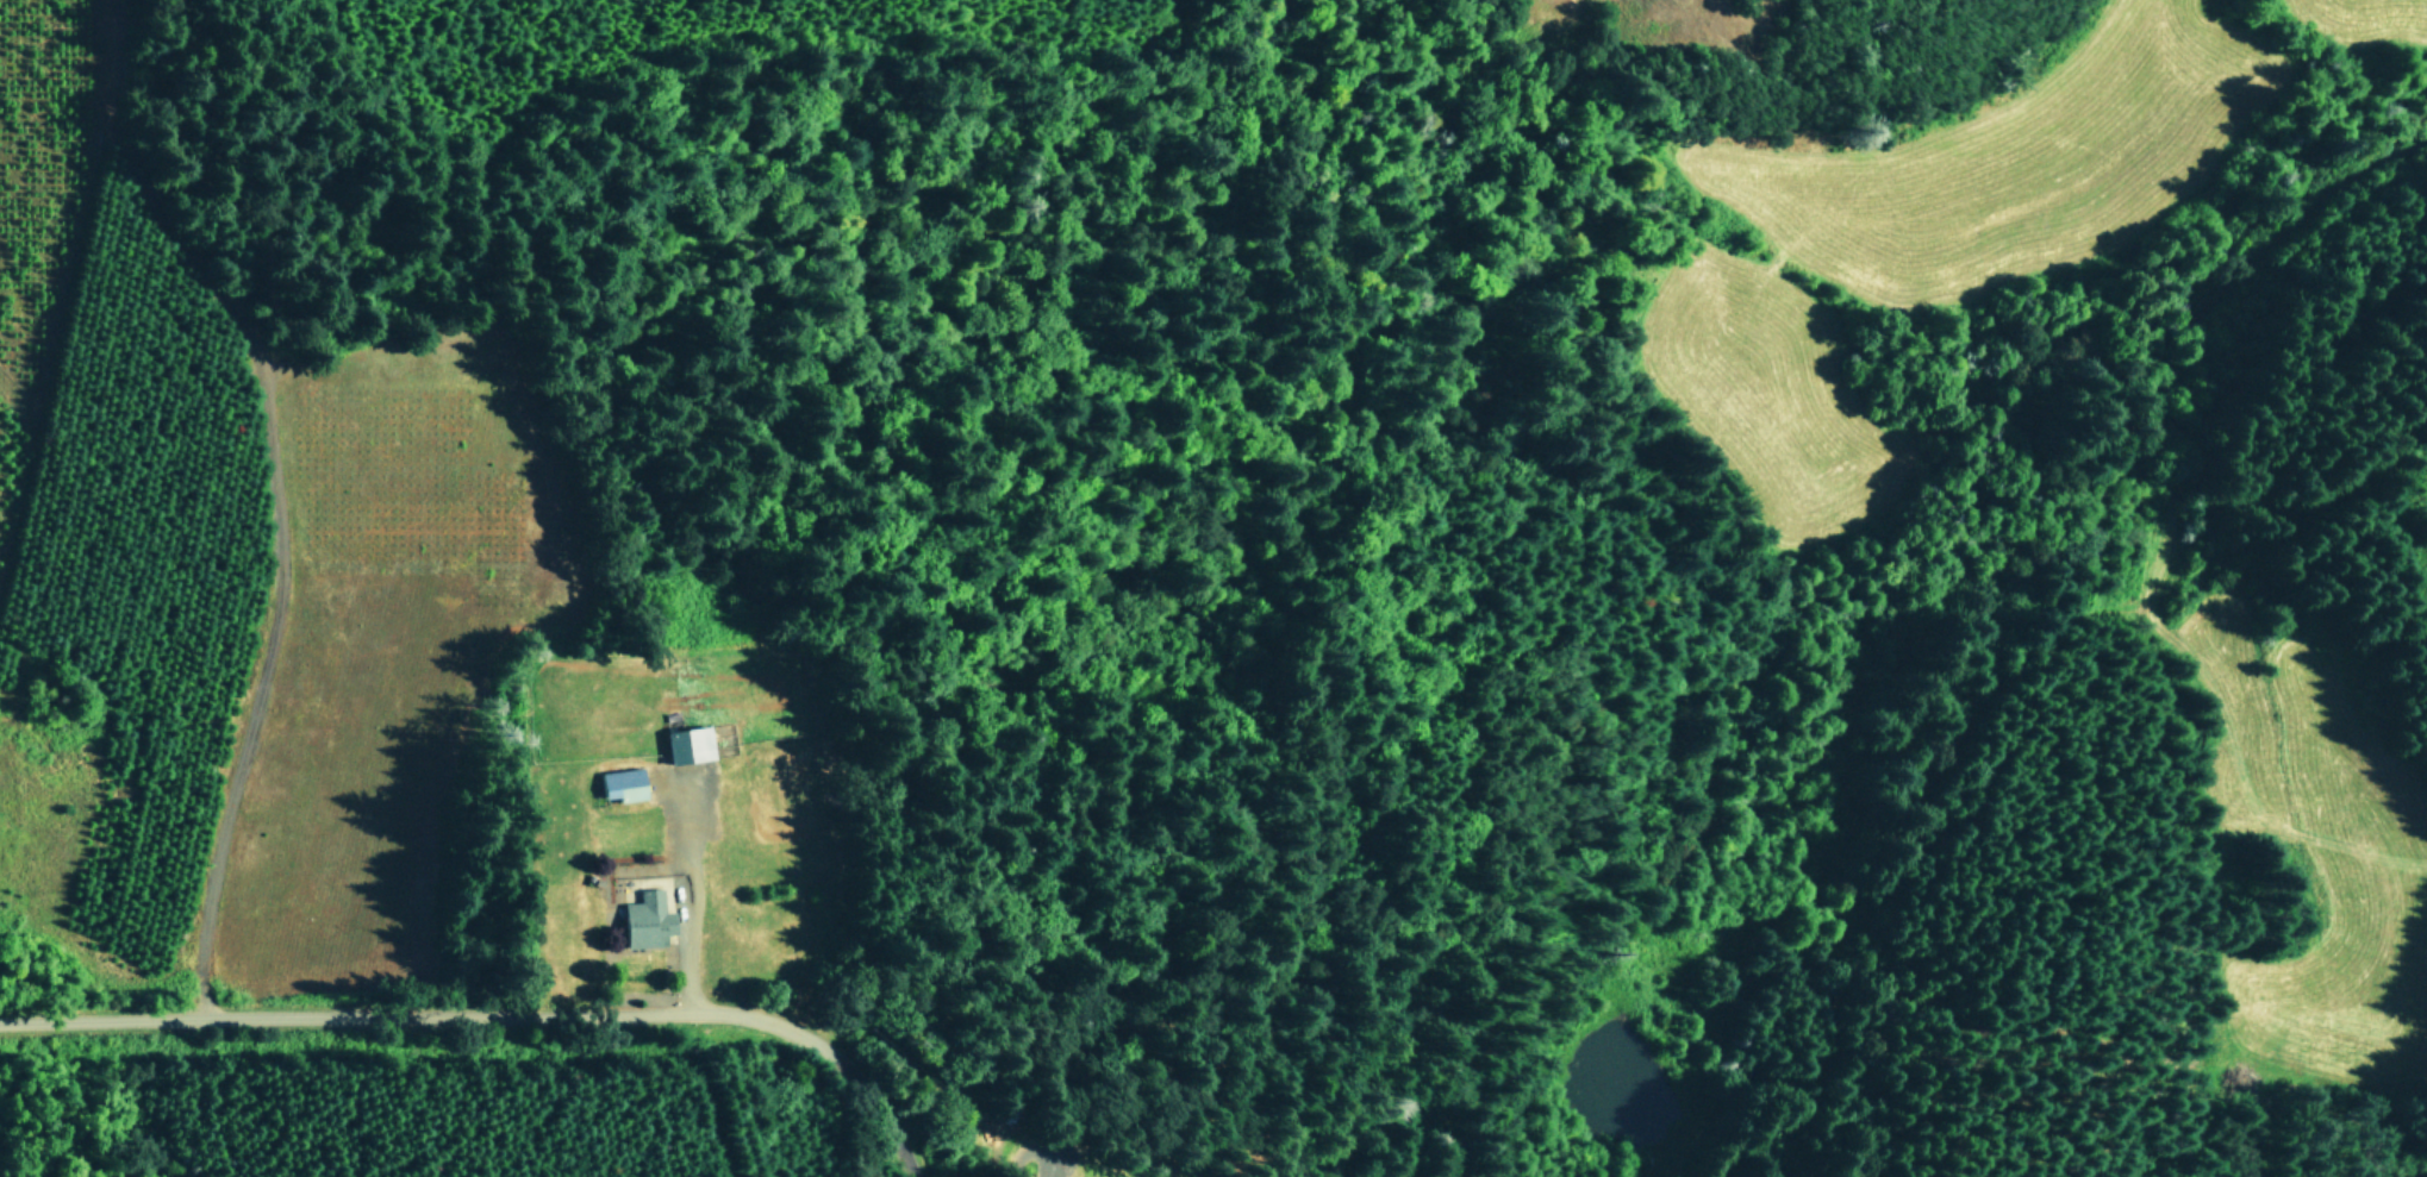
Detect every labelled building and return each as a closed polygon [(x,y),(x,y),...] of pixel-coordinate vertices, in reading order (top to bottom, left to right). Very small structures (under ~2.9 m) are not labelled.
[(714,757),(710,724),(667,730),(672,763),(714,757)] [(642,766),(600,773),(605,797),(618,795),(619,801),(648,797),(642,766)] [(667,945),(666,933),(676,933),(675,910),(664,911),(663,888),(640,888),(641,901),(626,902),(627,946),(667,945)]
